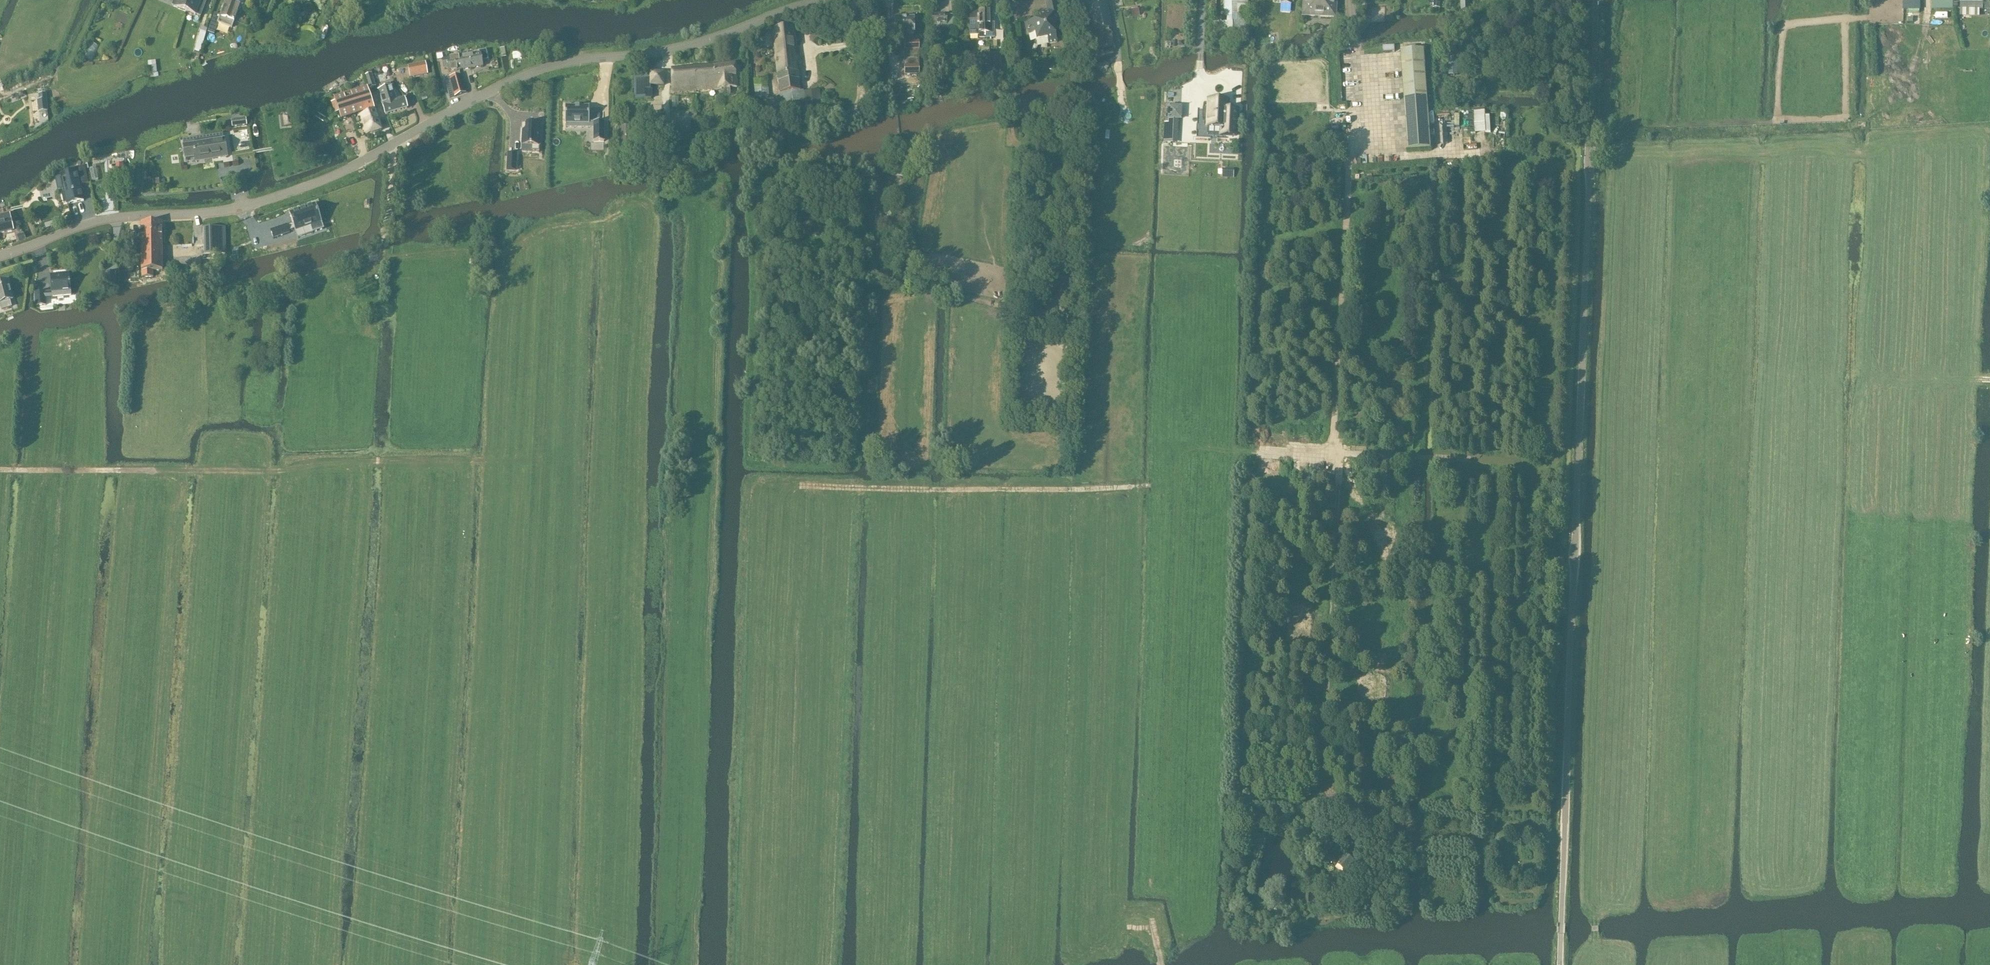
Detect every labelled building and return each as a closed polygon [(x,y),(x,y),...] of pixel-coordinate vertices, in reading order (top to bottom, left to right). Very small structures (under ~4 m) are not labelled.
[(173,6),(177,7),(177,8),(186,12),(191,0),(175,0),(173,6)] [(186,12),(196,15),(201,17),(207,0),(191,0),(186,12)] [(208,32),(215,34),(219,23),(232,27),(240,4),(231,1),(232,0),(225,0),(220,15),(215,13),(208,32)] [(1224,17),(1227,17),(1227,23),(1222,23),(1221,21),(1214,21),(1215,44),(1225,43),(1225,40),(1232,40),(1249,40),(1247,0),(1224,0),(1224,17)] [(1303,9),(1303,15),(1329,16),(1335,17),(1335,11),(1335,0),(1303,0),(1303,9)] [(1371,19),(1371,0),(1361,0),(1362,19),(1371,19)] [(1470,9),(1470,0),(1460,0),(1460,10),(1470,9)] [(1960,16),(1979,16),(1979,9),(1983,9),(1983,0),(1967,0),(1967,2),(1960,2),(1960,9),(1960,16)] [(979,11),(970,11),(971,30),(971,35),(979,35),(979,38),(995,38),(994,23),(990,23),(989,7),(979,8),(979,11)] [(1048,38),(1049,43),(1057,42),(1053,22),(1061,21),(1058,7),(1044,10),(1045,13),(1040,15),(1040,18),(1025,22),(1027,30),(1028,29),(1029,33),(1034,32),(1036,40),(1048,38)] [(1139,9),(1131,10),(1132,18),(1140,17),(1139,9)] [(933,25),(947,25),(946,15),(932,15),(933,25)] [(914,18),(895,18),(895,32),(914,32),(914,18)] [(202,26),(194,52),(201,54),(208,28),(202,26)] [(792,26),(774,28),(781,107),(805,104),(807,122),(823,120),(820,90),(799,92),(792,26)] [(914,42),(905,42),(905,51),(914,51),(914,42)] [(1408,149),(1431,148),(1424,49),(1401,50),(1408,149)] [(199,60),(201,54),(194,52),(193,59),(199,60)] [(462,56),(459,56),(462,70),(483,67),(481,53),(467,55),(466,52),(461,53),(462,56)] [(990,52),(981,52),(981,67),(1001,67),(1001,53),(992,53),(990,54),(990,52)] [(459,56),(443,59),(444,68),(449,67),(450,72),(462,70),(459,56)] [(919,75),(919,58),(905,58),(905,75),(919,75)] [(1458,58),(1449,58),(1449,74),(1458,75),(1458,58)] [(425,63),(408,66),(410,77),(427,73),(425,63)] [(697,69),(699,91),(724,88),(725,96),(730,96),(730,88),(737,88),(735,66),(697,69)] [(672,93),(699,91),(697,69),(672,71),(672,93)] [(664,72),(651,72),(651,86),(664,85),(664,72)] [(376,86),(372,76),(369,77),(368,75),(365,76),(369,88),(376,86)] [(450,97),(465,93),(461,75),(445,78),(450,97)] [(769,99),(769,88),(767,88),(767,79),(754,79),(755,99),(769,99)] [(399,107),(400,110),(407,108),(404,98),(397,100),(392,86),(390,86),(390,84),(385,86),(388,94),(390,93),(392,101),(395,101),(397,107),(399,107)] [(386,115),(400,110),(399,107),(397,107),(395,101),(392,101),(390,93),(388,94),(385,86),(380,87),(381,90),(378,90),(386,115)] [(335,99),(341,119),(358,113),(374,108),(367,89),(335,99)] [(48,111),(46,94),(40,94),(40,100),(39,100),(40,112),(48,111)] [(1198,108),(1196,135),(1221,136),(1221,134),(1235,135),(1236,109),(1227,109),(1227,100),(1208,99),(1208,108),(1198,108)] [(517,112),(523,109),(521,103),(515,105),(517,112)] [(567,107),(568,124),(592,124),(592,107),(567,107)] [(358,113),(366,135),(381,131),(374,108),(358,113)] [(1167,108),(1164,133),(1175,133),(1175,119),(1179,119),(1182,108),(1167,108)] [(292,115),(283,116),(284,126),(294,125),(292,115)] [(232,120),(233,126),(247,125),(246,118),(232,120)] [(604,122),(594,122),(594,128),(594,142),(604,142),(604,122)] [(524,131),(519,132),(519,145),(524,144),(524,150),(533,150),(534,125),(523,124),(524,131)] [(183,141),(184,145),(185,155),(186,158),(195,156),(196,160),(218,156),(219,158),(228,157),(225,139),(222,139),(221,134),(201,137),(202,142),(193,143),(193,140),(183,141)] [(517,171),(517,160),(507,159),(507,170),(517,171)] [(895,166),(893,175),(904,177),(906,168),(895,166)] [(71,173),(61,175),(61,177),(64,189),(65,193),(62,193),(64,203),(67,202),(67,204),(84,201),(80,185),(89,183),(85,167),(71,170),(71,173)] [(284,220),(262,225),(264,232),(284,227),(286,235),(311,228),(305,208),(281,215),(284,220)] [(14,230),(10,216),(0,219),(0,233),(14,230)] [(55,219),(43,224),(45,229),(57,225),(55,219)] [(162,222),(141,222),(141,245),(162,245),(162,222)] [(226,253),(225,227),(205,228),(206,254),(226,253)] [(162,245),(141,245),(141,271),(162,270),(162,245)] [(115,284),(115,272),(107,272),(107,284),(115,284)] [(52,294),(71,293),(69,274),(51,276),(52,294)] [(12,299),(7,280),(0,282),(0,302),(2,308),(10,306),(9,300),(12,299)] [(37,305),(46,304),(45,292),(35,293),(37,305)]
